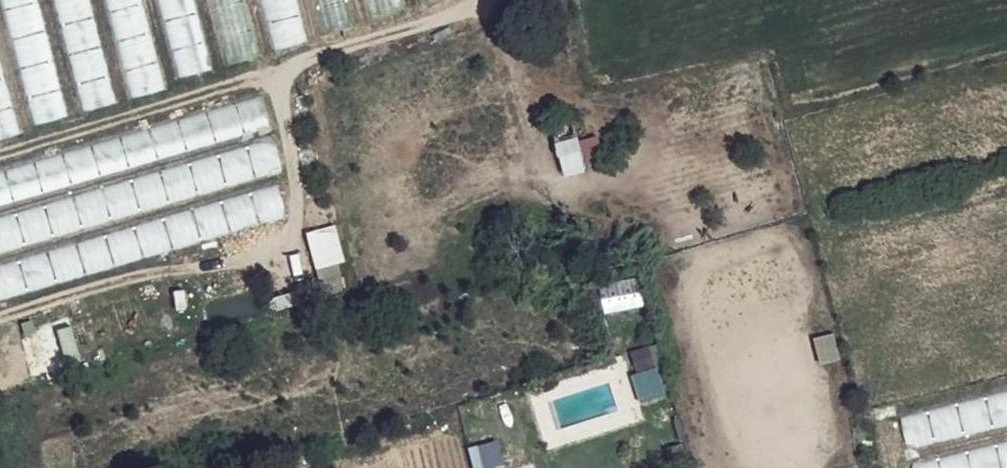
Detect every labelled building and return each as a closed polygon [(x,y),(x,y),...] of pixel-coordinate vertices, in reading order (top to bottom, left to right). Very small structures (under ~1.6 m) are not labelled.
[(211,69),(191,0),(162,0),(184,77),(211,69)] [(569,117),(549,124),(554,143),(575,136),(569,117)] [(314,272),(344,263),(333,226),(304,235),(314,272)] [(654,363),(632,369),(640,404),(663,398),(654,363)] [(467,449),(472,467),(503,467),(497,442),(467,449)]
